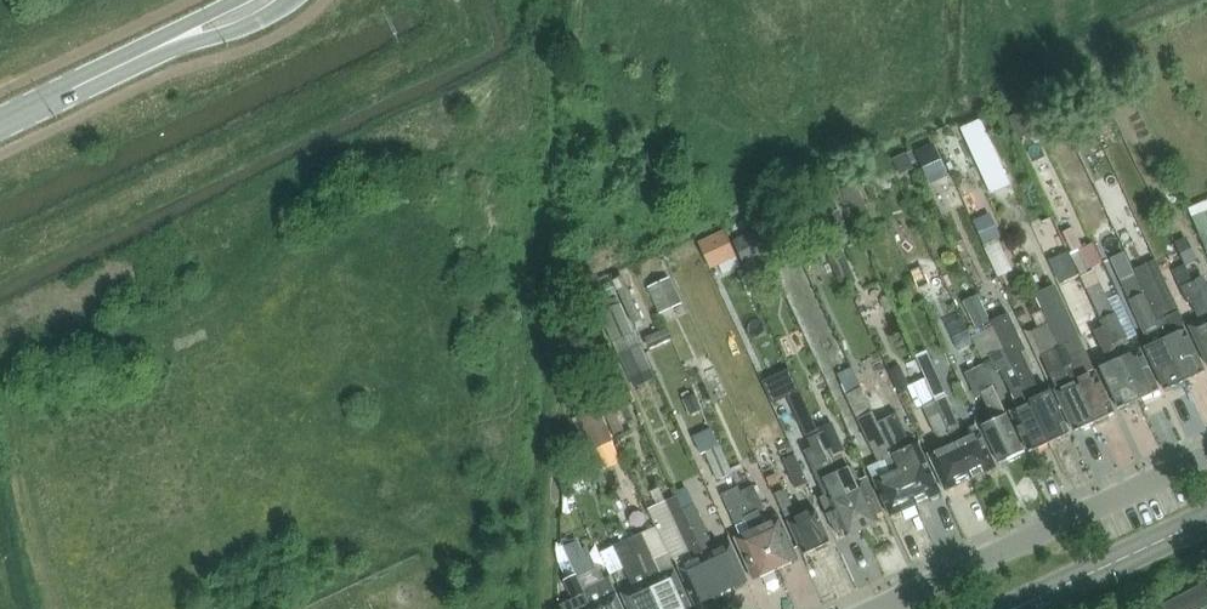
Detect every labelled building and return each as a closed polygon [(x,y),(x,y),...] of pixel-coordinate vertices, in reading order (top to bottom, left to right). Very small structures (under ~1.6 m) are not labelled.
[(1107,106),(1088,114),(1096,131),(1114,123),(1107,106)] [(1027,109),(1009,118),(1018,137),(1036,128),(1027,109)] [(1010,185),(985,130),(965,139),(990,194),(1010,185)] [(933,144),(916,152),(926,174),(943,166),(933,144)] [(906,153),(892,159),(898,172),(912,166),(906,153)] [(856,183),(841,189),(849,207),(864,200),(856,183)] [(1190,207),(1206,248),(1206,200),(1190,207)] [(856,242),(841,206),(800,224),(815,259),(856,242)] [(988,215),(973,222),(983,244),(998,237),(988,215)] [(724,230),(698,242),(711,269),(719,266),(723,275),(741,266),(724,230)] [(751,278),(775,269),(759,231),(736,240),(751,278)] [(1187,238),(1175,243),(1185,265),(1185,266),(1197,261),(1187,238)] [(1001,246),(987,253),(999,277),(1012,271),(1001,246)] [(1080,250),(1071,254),(1080,274),(1089,270),(1082,254),(1080,250)] [(1068,252),(1048,261),(1059,284),(1078,275),(1068,252)] [(1157,259),(1136,270),(1137,273),(1141,281),(1140,281),(1186,379),(1205,371),(1185,328),(1175,333),(1168,318),(1183,311),(1157,259)] [(1173,271),(1188,303),(1191,301),(1200,320),(1189,326),(1206,365),(1206,312),(1193,281),(1185,266),(1185,265),(1173,271)] [(1090,273),(1082,276),(1105,328),(1106,327),(1140,399),(1159,390),(1141,349),(1128,355),(1122,342),(1127,339),(1096,270),(1090,273)] [(1137,273),(1117,283),(1126,302),(1148,346),(1144,347),(1164,390),(1186,379),(1140,281),(1141,281),(1137,273)] [(1193,281),(1206,312),(1206,283),(1204,276),(1193,281)] [(649,290),(661,315),(684,304),(671,279),(649,290)] [(642,319),(627,287),(618,291),(633,323),(642,319)] [(990,322),(978,295),(964,301),(975,328),(990,322)] [(1063,299),(1042,308),(1061,349),(1094,422),(1115,412),(1063,299)] [(601,313),(615,343),(636,334),(622,304),(601,313)] [(1008,314),(993,322),(1005,348),(1013,364),(1049,442),(1070,433),(1051,392),(1044,395),(1022,352),(1026,350),(1008,314)] [(1105,328),(1094,333),(1108,364),(1100,368),(1119,408),(1140,399),(1106,327),(1105,328)] [(666,328),(644,338),(649,347),(671,337),(666,328)] [(641,346),(620,355),(628,375),(650,366),(641,346)] [(1005,348),(989,356),(997,372),(1001,370),(1019,407),(1010,412),(1029,452),(1049,442),(1013,364),(1005,348)] [(1061,349),(1040,358),(1074,431),(1094,422),(1061,349)] [(984,427),(1000,463),(1024,452),(984,364),(973,369),(983,392),(979,394),(991,423),(984,427)] [(900,365),(888,371),(899,393),(911,387),(900,365)] [(789,367),(771,375),(782,397),(789,394),(814,447),(824,443),(818,429),(789,367)] [(925,378),(911,384),(922,408),(925,406),(943,447),(928,454),(945,490),(971,478),(936,401),(925,378)] [(862,387),(846,395),(879,463),(888,459),(893,470),(874,480),(890,516),(914,505),(892,454),(894,454),(868,401),(862,387)] [(892,390),(868,401),(894,454),(892,454),(914,505),(941,492),(919,445),(913,448),(897,413),(906,409),(898,392),(894,394),(892,390)] [(609,395),(599,399),(614,434),(623,429),(609,395)] [(696,395),(683,401),(691,416),(703,410),(696,395)] [(948,396),(936,401),(971,478),(996,467),(979,430),(965,437),(948,396)] [(584,430),(581,431),(589,450),(594,448),(594,450),(615,441),(600,407),(578,417),(584,430)] [(824,443),(838,475),(851,469),(842,452),(846,450),(832,422),(818,429),(824,443)] [(712,429),(694,437),(701,454),(706,452),(719,481),(734,474),(721,445),(719,446),(712,429)] [(790,442),(778,448),(782,456),(793,450),(790,442)] [(814,447),(808,450),(829,495),(821,499),(836,533),(842,530),(845,537),(863,529),(838,475),(824,443),(814,447)] [(808,484),(795,454),(784,459),(797,489),(808,484)] [(851,469),(838,475),(863,529),(880,521),(877,514),(883,511),(867,478),(861,480),(855,467),(851,469)] [(776,473),(767,477),(771,485),(780,481),(776,473)] [(738,487),(776,569),(794,561),(775,521),(769,506),(766,507),(757,486),(742,492),(740,486),(738,487)] [(720,494),(758,577),(776,569),(738,487),(720,494)] [(803,554),(830,541),(815,509),(799,516),(787,489),(775,494),(803,554)] [(667,500),(650,508),(695,604),(722,592),(684,508),(679,496),(667,500)] [(685,508),(684,508),(722,592),(748,580),(731,543),(716,550),(695,504),(685,508)] [(619,512),(625,528),(624,529),(661,608),(684,608),(691,606),(674,569),(655,527),(642,533),(631,507),(619,512)] [(614,545),(633,588),(621,593),(629,608),(661,608),(624,529),(620,531),(624,541),(614,545)] [(610,577),(606,579),(600,567),(596,569),(589,556),(585,558),(577,541),(564,548),(585,589),(594,608),(624,608),(610,577)] [(563,581),(576,608),(594,608),(585,589),(564,548),(563,544),(561,562),(563,568),(566,580),(563,581)] [(1166,607),(1167,608),(1205,608),(1206,608),(1206,586),(1166,607)]
